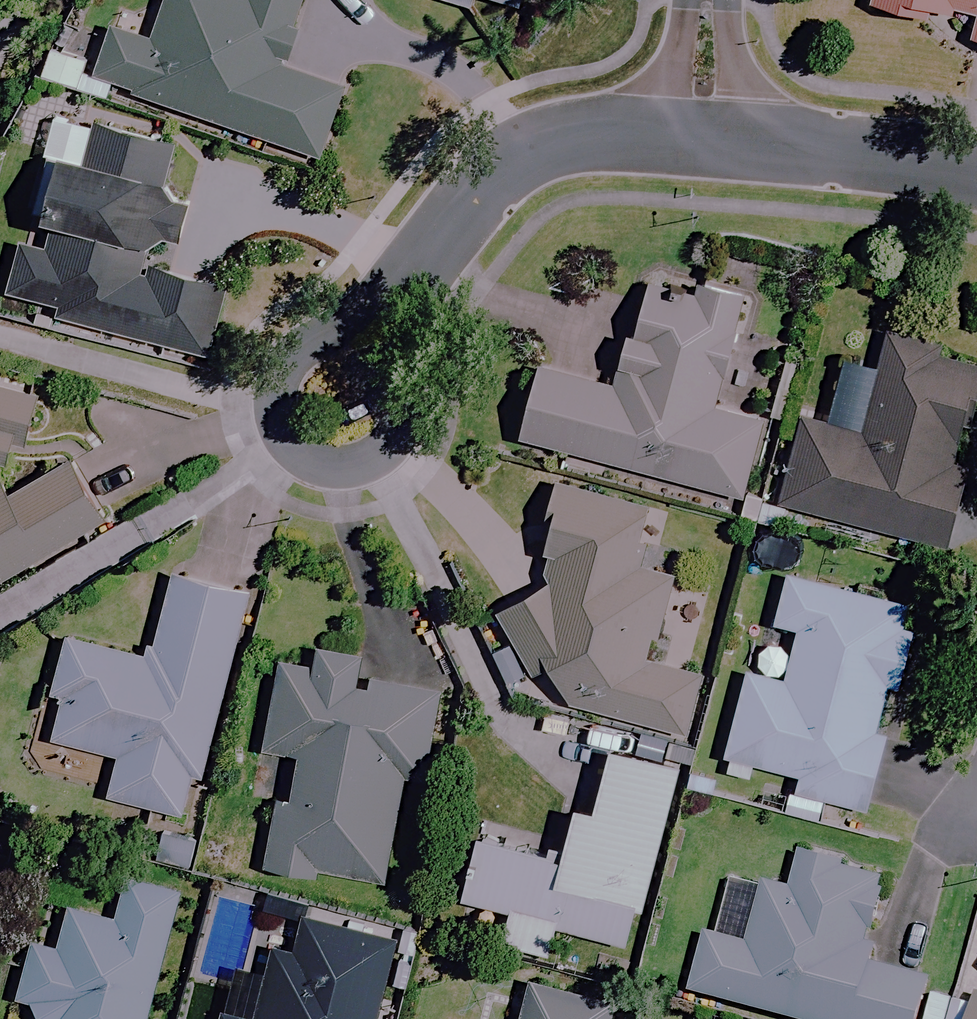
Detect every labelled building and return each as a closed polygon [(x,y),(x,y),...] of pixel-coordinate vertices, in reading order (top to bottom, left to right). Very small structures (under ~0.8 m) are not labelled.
[(180,0),(168,0),(151,48),(109,33),(90,83),(317,166),(343,95),(281,73),(308,0),(186,0),(183,1),(180,0)] [(516,8),(519,0),(487,0),(516,8)] [(868,5),(902,14),(905,3),(973,21),(968,40),(976,42),(976,0),(869,0),(868,5)] [(84,62),(47,49),(37,78),(74,91),(84,62)] [(181,197),(163,192),(176,149),(95,126),(85,162),(60,155),(34,248),(23,245),(8,296),(52,308),(49,318),(207,362),(227,292),(186,281),(159,273),(181,197)] [(741,297),(649,273),(633,334),(597,325),(583,380),(536,367),(517,440),(738,498),(759,417),(713,405),(741,297)] [(884,331),(857,433),(802,418),(779,504),(944,548),(964,469),(951,466),(976,368),(976,366),(932,354),(934,344),(884,331)] [(7,463),(10,450),(25,454),(38,399),(0,390),(0,461),(7,463)] [(100,522),(63,460),(0,497),(0,582),(100,522)] [(537,587),(491,607),(528,677),(546,669),(568,709),(683,737),(693,670),(660,665),(669,569),(641,563),(646,505),(556,484),(545,566),(531,572),(537,587)] [(898,631),(905,607),(785,575),(772,623),(796,630),(782,682),(745,672),(719,770),(748,777),(751,765),(797,777),(793,792),(863,811),(883,736),(871,733),(884,686),(895,688),(909,635),(898,631)] [(244,597),(169,578),(149,660),(64,638),(50,696),(64,700),(53,742),(116,758),(106,798),(179,817),(190,772),(200,775),(244,597)] [(314,650),(311,668),(278,662),(261,752),(293,758),(286,793),(276,791),(260,875),(313,884),(316,870),(389,884),(408,780),(422,783),(439,692),(356,676),(359,658),(314,650)] [(674,767),(609,751),(593,815),(572,810),(563,846),(480,825),(461,900),(508,912),(500,943),(547,955),(554,927),(630,946),(674,767)] [(867,939),(884,877),(799,853),(789,891),(724,873),(706,938),(692,990),(795,1018),(917,1018),(928,979),(872,964),(878,942),(867,939)] [(30,941),(17,994),(30,999),(40,1018),(148,1018),(179,895),(124,881),(113,923),(64,910),(54,947),(30,941)] [(395,942),(300,917),(291,950),(271,945),(252,1018),(375,1018),(395,942)] [(613,1004),(525,980),(514,1018),(609,1018),(613,1004)] [(975,994),(968,1018),(976,1018),(976,995),(975,994)]
